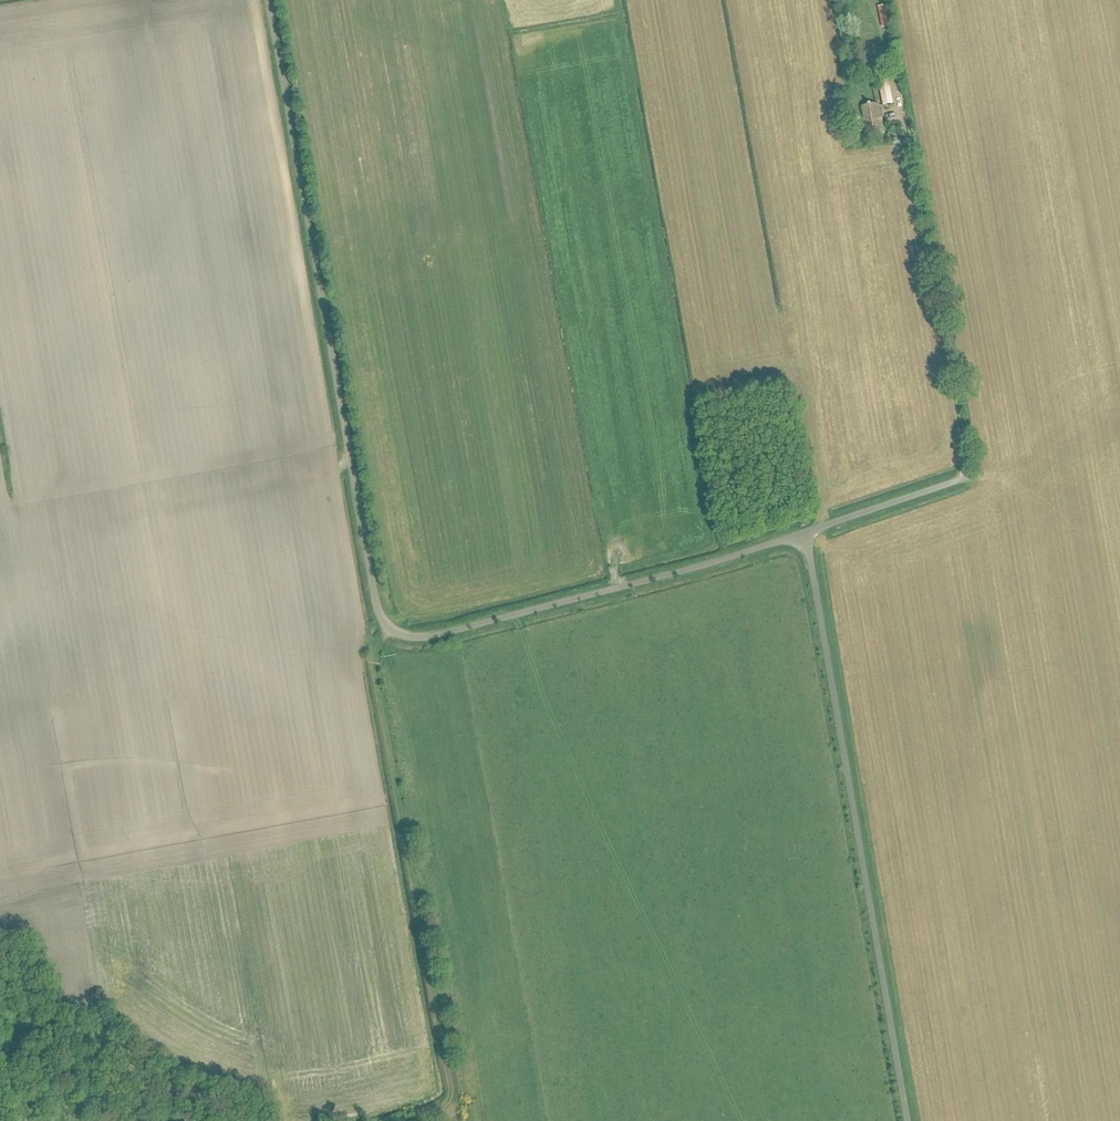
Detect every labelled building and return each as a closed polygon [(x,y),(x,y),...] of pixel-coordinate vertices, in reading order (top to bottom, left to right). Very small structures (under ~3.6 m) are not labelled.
[(882,28),(891,27),(888,6),(878,8),(882,28)] [(890,86),(880,88),(883,106),(893,104),(890,86)] [(864,124),(866,137),(884,134),(879,106),(863,109),(866,124),(864,124)]
